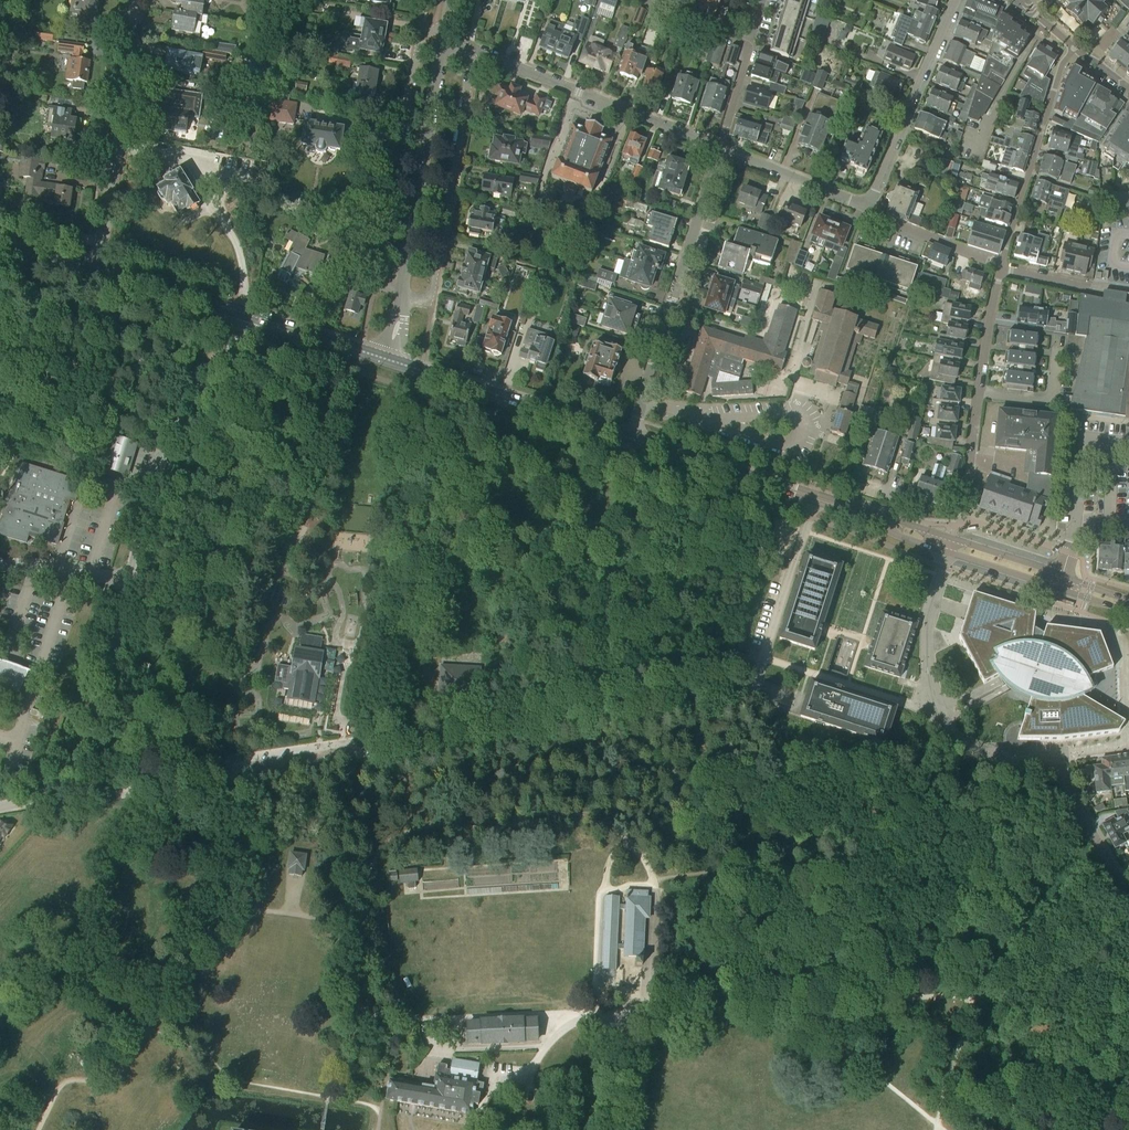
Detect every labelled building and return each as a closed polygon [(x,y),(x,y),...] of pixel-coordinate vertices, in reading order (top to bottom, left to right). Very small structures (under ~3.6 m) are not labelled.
[(69,24),(77,25),(95,27),(99,0),(72,0),(70,14),(69,24)] [(179,4),(183,5),(181,13),(203,17),(205,0),(179,0),(179,4)] [(613,14),(618,0),(602,0),(599,9),(613,14)] [(711,0),(700,0),(697,6),(707,10),(711,0)] [(707,10),(708,10),(706,14),(712,17),(714,13),(716,14),(721,0),(711,0),(707,10)] [(784,2),(804,8),(806,0),(785,0),(784,2)] [(835,0),(826,0),(824,7),(831,10),(835,0)] [(938,0),(918,0),(917,3),(935,8),(938,0)] [(1003,8),(982,0),(968,0),(962,14),(963,15),(984,23),(995,28),(995,27),(1003,8)] [(1065,0),(1071,5),(1066,11),(1072,16),(1069,19),(1074,24),(1077,21),(1082,26),(1087,21),(1093,26),(1098,20),(1101,22),(1106,18),(1102,15),(1108,10),(1107,9),(1112,4),(1107,0),(1065,0)] [(800,21),(804,8),(784,2),(783,6),(784,6),(781,15),(800,21)] [(932,27),(938,12),(926,7),(923,14),(916,11),(913,20),(932,27)] [(338,20),(339,11),(328,9),(326,18),(338,20)] [(643,22),(647,12),(638,9),(635,19),(643,22)] [(181,13),(175,12),(172,30),(200,35),(202,24),(207,25),(208,18),(203,17),(181,13)] [(1121,12),(1112,25),(1116,28),(1126,15),(1121,12)] [(742,24),(743,22),(745,16),(738,14),(736,21),(742,24)] [(819,14),(814,29),(826,33),(831,17),(819,14)] [(800,21),(781,15),(781,16),(780,15),(777,26),(778,26),(777,27),(796,33),(800,21)] [(912,20),(900,15),(891,38),(895,39),(893,43),(902,46),(907,34),(914,37),(913,38),(926,43),(932,27),(913,20),(912,20)] [(995,28),(984,23),(963,15),(954,36),(975,45),(976,42),(980,43),(982,38),(990,42),(996,28),(995,27),(995,28)] [(1022,27),(1002,15),(1001,16),(1000,16),(986,61),(985,66),(980,79),(978,86),(977,90),(973,102),(969,113),(968,119),(978,122),(991,100),(993,101),(1013,66),(1012,62),(1015,57),(1017,58),(1030,35),(1021,29),(1022,27)] [(572,28),(564,25),(557,54),(568,58),(576,39),(581,41),(588,19),(582,16),(580,22),(576,20),(572,28)] [(659,31),(663,19),(655,17),(651,29),(659,31)] [(386,40),(387,33),(385,32),(386,26),(357,20),(356,27),(365,29),(363,36),(386,40)] [(557,54),(564,25),(551,20),(540,47),(557,54)] [(622,49),(630,28),(622,25),(617,38),(614,46),(622,49)] [(792,45),(796,33),(777,27),(775,36),(774,36),(773,39),(792,45)] [(826,33),(814,29),(811,40),(822,44),(826,33)] [(54,33),(36,30),(35,39),(52,41),(54,33)] [(4,35),(2,46),(10,47),(17,48),(19,37),(4,35)] [(386,40),(363,36),(363,37),(353,35),(351,42),(350,41),(349,50),(359,52),(359,50),(381,54),(383,47),(385,47),(386,40)] [(1127,68),(1128,65),(1128,38),(1126,35),(1121,40),(1117,42),(1115,45),(1115,48),(1110,54),(1111,54),(1110,56),(1110,59),(1113,62),(1117,62),(1118,60),(1127,68)] [(594,69),(602,50),(601,50),(605,42),(591,36),(582,59),(587,61),(585,65),(594,69)] [(788,58),(792,45),(773,39),(771,47),(770,52),(788,58)] [(337,55),(339,48),(308,41),(307,49),(330,54),(337,55)] [(85,45),(59,42),(58,52),(78,54),(77,59),(70,58),(67,80),(75,81),(74,86),(84,87),(84,82),(87,83),(90,61),(82,60),(83,52),(84,52),(85,45)] [(719,66),(726,45),(717,42),(710,63),(719,66)] [(976,54),(965,50),(965,48),(950,42),(946,52),(951,53),(952,51),(962,55),(962,56),(985,66),(986,61),(974,57),(976,54)] [(214,51),(225,53),(226,45),(215,44),(214,51)] [(1030,60),(1031,61),(1023,75),(1030,80),(1019,97),(1043,104),(1050,81),(1044,78),(1050,69),(1052,70),(1054,67),(1053,65),(1058,56),(1058,53),(1048,50),(1048,49),(1047,49),(1040,44),(1039,45),(1036,49),(1037,49),(1030,60)] [(622,62),(624,63),(620,74),(629,77),(639,51),(633,48),(634,47),(628,45),(622,62)] [(709,63),(714,49),(701,45),(697,59),(709,63)] [(639,51),(629,77),(637,80),(639,75),(641,76),(649,55),(648,54),(650,51),(649,49),(641,46),(639,51)] [(909,71),(915,56),(889,46),(883,60),(909,71)] [(734,66),(739,49),(730,47),(725,63),(734,66)] [(298,59),(300,50),(287,48),(286,57),(298,59)] [(203,58),(214,60),(215,52),(204,50),(203,58)] [(610,71),(616,56),(602,50),(594,69),(603,72),(604,69),(610,71)] [(197,74),(200,57),(169,51),(165,68),(197,74)] [(960,71),(980,79),(985,66),(962,56),(962,55),(952,51),(951,53),(946,52),(943,60),(958,66),(959,65),(963,66),(960,71)] [(215,52),(214,60),(225,62),(226,54),(215,52)] [(350,68),(352,60),(338,57),(339,55),(337,55),(330,54),(328,64),(350,68)] [(758,54),(754,65),(779,73),(785,74),(789,66),(776,60),(776,59),(758,54)] [(656,65),(658,57),(652,55),(649,62),(656,65)] [(779,73),(754,65),(751,77),(769,83),(770,82),(776,84),(773,92),(784,95),(787,87),(779,85),(782,74),(779,73)] [(964,85),(966,80),(962,78),(963,75),(942,66),(939,74),(964,85)] [(663,75),(665,70),(657,67),(655,72),(647,69),(644,77),(646,78),(642,89),(645,90),(650,93),(653,94),(654,93),(657,94),(663,75)] [(1071,131),(1085,106),(1095,86),(1080,76),(1082,73),(1073,67),(1061,87),(1062,87),(1059,92),(1060,93),(1054,113),(1062,118),(1064,114),(1071,118),(1067,123),(1053,116),(1051,122),(1071,131)] [(361,70),(356,69),(355,75),(360,76),(358,83),(376,86),(378,72),(361,69),(361,70)] [(679,77),(672,99),(690,105),(694,93),(695,93),(698,82),(700,77),(692,75),(691,76),(687,74),(687,73),(681,71),(676,70),(674,76),(679,77)] [(815,75),(804,70),(800,81),(811,85),(815,75)] [(828,74),(818,71),(812,87),(821,91),(828,74)] [(880,74),(875,72),(869,87),(897,99),(904,83),(881,73),(880,74)] [(960,93),(961,90),(964,85),(939,74),(935,83),(960,93)] [(859,90),(862,84),(846,77),(843,83),(859,90)] [(711,78),(708,85),(702,108),(712,111),(719,88),(718,87),(719,81),(711,78)] [(719,88),(712,111),(720,113),(727,90),(729,82),(720,79),(719,81),(718,87),(719,88)] [(305,97),(307,84),(297,82),(294,96),(305,97)] [(373,100),(376,86),(358,83),(357,91),(353,90),(352,96),(356,97),(356,98),(373,100)] [(511,89),(495,83),(494,84),(494,83),(493,83),(492,83),(490,84),(489,85),(489,86),(488,87),(488,88),(488,89),(488,90),(489,91),(490,91),(491,92),(491,93),(501,97),(497,107),(497,110),(498,112),(500,112),(503,112),(504,110),(504,109),(521,116),(523,109),(539,115),(545,99),(537,96),(534,103),(526,100),(528,96),(519,92),(520,90),(512,87),(511,89)] [(1086,136),(1109,94),(1095,86),(1085,106),(1071,131),(1086,136)] [(767,110),(772,93),(749,87),(744,103),(767,110)] [(850,107),(856,91),(849,88),(843,104),(850,107)] [(973,102),(977,90),(971,88),(967,99),(973,102)] [(964,106),(957,103),(952,101),(954,98),(933,89),(930,97),(955,107),(955,108),(962,110),(969,113),(973,102),(967,99),(964,106)] [(3,98),(8,98),(9,90),(0,90),(0,98),(3,98)] [(199,118),(203,94),(168,90),(166,104),(161,103),(157,129),(187,134),(189,117),(199,118)] [(290,96),(274,93),(269,121),(294,125),(298,104),(289,102),(290,96)] [(818,93),(805,127),(803,126),(801,131),(804,132),(800,141),(822,149),(840,102),(818,93)] [(1015,102),(1016,96),(1008,94),(1005,99),(1015,102)] [(1100,143),(1100,140),(1121,110),(1115,107),(1118,103),(1116,99),(1109,94),(1086,136),(1093,138),(1093,140),(1100,143)] [(951,116),(953,113),(955,108),(955,107),(930,97),(926,106),(951,116)] [(790,118),(797,121),(806,102),(796,99),(790,118)] [(1020,99),(1020,102),(1014,119),(1025,122),(1023,128),(1035,131),(1039,116),(1028,112),(1028,113),(1027,113),(1029,105),(1030,102),(1020,99)] [(80,132),(81,121),(70,119),(72,110),(50,107),(47,125),(54,125),(52,139),(74,142),(75,132),(80,132)] [(966,123),(968,119),(969,113),(962,110),(958,120),(966,123)] [(1114,157),(1128,136),(1128,110),(1105,147),(1107,149),(1104,154),(1113,159),(1114,157)] [(765,146),(769,133),(770,129),(741,120),(742,115),(736,113),(734,118),(729,135),(742,139),(742,140),(747,141),(756,143),(765,146)] [(938,121),(920,114),(918,121),(928,125),(927,127),(935,130),(936,128),(943,131),(945,124),(938,121)] [(790,118),(784,116),(779,127),(792,133),(797,121),(790,118)] [(928,125),(918,121),(914,129),(932,136),(946,141),(948,134),(942,132),(943,131),(936,128),(935,130),(927,127),(928,125)] [(601,135),(603,129),(587,122),(584,129),(573,124),(552,176),(566,181),(563,188),(575,193),(577,186),(591,192),(603,164),(612,140),(601,135)] [(321,125),(307,123),(303,145),(307,145),(308,148),(312,148),(314,146),(317,147),(317,149),(320,153),(323,154),(327,150),(327,148),(330,149),(332,151),(335,152),(337,150),(340,150),(344,129),(329,127),(330,124),(321,123),(321,125)] [(867,172),(882,135),(867,130),(861,145),(858,143),(857,147),(847,143),(841,155),(852,160),(850,164),(855,166),(854,168),(867,172)] [(1078,146),(1079,140),(1071,138),(1072,135),(1053,130),(1051,138),(1071,144),(1078,146)] [(954,137),(960,140),(962,134),(956,131),(954,137)] [(1006,142),(993,138),(991,144),(1009,150),(1010,148),(1029,154),(1034,139),(1016,133),(1014,139),(1007,137),(1006,142)] [(531,135),(529,148),(541,150),(548,151),(552,138),(544,136),(543,138),(531,135)] [(633,135),(631,135),(623,155),(623,156),(622,160),(629,163),(631,158),(638,161),(646,141),(640,139),(640,138),(638,137),(638,136),(634,135),(633,135)] [(1128,163),(1128,136),(1114,157),(1123,163),(1125,160),(1128,163)] [(1048,147),(1064,152),(1063,156),(1076,159),(1077,154),(1079,146),(1078,146),(1071,144),(1051,138),(1048,147)] [(1097,152),(1100,143),(1093,140),(1090,150),(1097,152)] [(525,156),(527,146),(496,141),(494,150),(493,150),(491,161),(518,166),(520,155),(525,156)] [(656,161),(659,152),(651,149),(648,158),(656,161)] [(1023,172),(1028,157),(1006,150),(1001,165),(1023,172)] [(1073,175),(1076,167),(1063,163),(1063,162),(1044,156),(1042,165),(1061,171),(1066,173),(1073,175)] [(947,177),(952,161),(939,157),(935,173),(947,177)] [(44,170),(45,161),(22,158),(20,177),(28,178),(26,195),(38,197),(38,195),(57,198),(56,205),(70,207),(72,190),(65,189),(66,186),(40,183),(41,180),(42,180),(43,169),(44,170)] [(665,166),(663,174),(685,181),(690,164),(668,158),(665,166)] [(972,176),(973,175),(959,171),(961,162),(954,161),(952,170),(972,176)] [(996,165),(984,161),(982,167),(994,171),(996,165)] [(1092,169),(1093,166),(1088,164),(1085,175),(1097,178),(1098,173),(1096,170),(1092,169)] [(1061,171),(1042,165),(1039,174),(1070,184),(1073,175),(1066,173),(1061,171)] [(636,188),(643,169),(635,166),(629,185),(636,188)] [(196,182),(187,168),(165,181),(167,184),(159,189),(160,192),(158,193),(162,201),(165,199),(169,206),(172,204),(178,214),(179,214),(182,218),(199,208),(198,206),(200,204),(194,196),(199,193),(193,184),(196,182)] [(971,181),(972,176),(952,170),(950,178),(956,180),(957,177),(971,181)] [(663,174),(658,172),(656,180),(660,182),(658,190),(680,197),(685,181),(663,174)] [(1000,177),(990,173),(989,173),(989,176),(982,173),(980,178),(997,183),(997,184),(1017,190),(1019,183),(1000,178),(1000,177)] [(536,185),(538,177),(521,174),(519,182),(536,185)] [(511,199),(514,180),(486,176),(483,191),(494,193),(494,195),(501,196),(501,197),(511,199)] [(1014,198),(1017,190),(997,184),(997,183),(980,178),(980,179),(987,181),(985,189),(1014,198)] [(1037,181),(1031,199),(1046,204),(1044,210),(1048,211),(1060,215),(1062,208),(1063,209),(1069,191),(1058,188),(1052,186),(1037,181)] [(907,223),(918,227),(922,219),(918,218),(923,206),(915,203),(919,194),(898,185),(894,195),(890,196),(888,201),(890,205),(886,214),(907,223)] [(965,202),(968,189),(960,186),(956,200),(965,202)] [(1096,198),(1098,189),(1090,187),(1088,195),(1096,198)] [(767,197),(760,194),(744,188),(738,202),(746,205),(745,208),(760,214),(767,197)] [(1115,193),(1115,213),(1128,213),(1128,193),(1115,193)] [(992,199),(990,198),(982,196),(978,207),(988,210),(985,220),(1007,227),(1013,207),(999,203),(1000,200),(992,198),(992,199)] [(674,211),(676,203),(664,199),(661,207),(674,211)] [(645,213),(647,207),(628,200),(626,207),(645,213)] [(956,201),(953,212),(961,214),(963,210),(965,204),(956,201)] [(806,213),(786,205),(780,219),(800,227),(806,213)] [(515,218),(517,210),(504,206),(502,214),(515,218)] [(471,220),(469,220),(468,226),(470,227),(470,228),(470,229),(469,234),(479,236),(480,231),(493,233),(494,224),(504,226),(505,217),(496,216),(496,215),(489,213),(489,210),(481,209),(481,211),(473,209),(471,220)] [(672,237),(677,223),(647,214),(644,224),(630,220),(629,223),(672,237)] [(952,214),(948,228),(955,230),(959,217),(952,214)] [(767,231),(772,218),(763,215),(758,227),(767,231)] [(826,247),(835,224),(820,218),(813,235),(811,242),(817,244),(816,246),(824,249),(825,247),(826,247)] [(669,249),(672,237),(629,223),(628,226),(644,231),(643,233),(646,235),(644,241),(669,249)] [(974,223),(968,245),(984,250),(990,252),(998,254),(1005,233),(990,228),(974,223)] [(841,247),(848,229),(835,224),(826,247),(838,253),(841,246),(841,247)] [(1095,234),(1096,226),(1087,224),(1085,232),(1095,234)] [(772,263),(778,241),(738,229),(733,244),(756,251),(753,259),(753,261),(770,267),(771,262),(772,263)] [(323,256),(304,250),(309,241),(289,230),(284,239),(294,245),(293,247),(294,247),(291,253),(291,252),(281,270),(291,276),(297,264),(307,267),(306,270),(318,274),(323,256)] [(561,243),(581,246),(582,238),(563,234),(561,243)] [(1032,236),(1022,234),(1021,236),(1020,235),(1018,244),(1027,246),(1026,249),(1040,253),(1047,248),(1049,241),(1037,238),(1036,240),(1031,238),(1032,236)] [(797,256),(802,243),(791,240),(787,253),(797,256)] [(756,251),(733,244),(727,242),(725,247),(725,246),(724,250),(749,257),(753,259),(756,251)] [(934,245),(927,243),(922,256),(928,259),(946,267),(948,262),(946,261),(950,252),(934,245)] [(1040,253),(1026,249),(1027,246),(1018,244),(1015,256),(1030,260),(1029,262),(1038,265),(1038,264),(1046,266),(1048,258),(1038,255),(1039,254),(1041,254),(1047,249),(1047,248),(1040,253)] [(1074,273),(1079,247),(1065,244),(1061,261),(1064,261),(1062,270),(1074,273)] [(664,256),(649,251),(649,250),(641,247),(639,253),(634,251),(631,261),(659,269),(660,270),(664,256)] [(878,279),(885,259),(882,258),(883,256),(854,247),(846,271),(875,280),(876,278),(878,279)] [(1090,268),(1094,250),(1079,247),(1074,273),(1085,275),(1087,267),(1090,268)] [(467,258),(466,262),(479,266),(479,265),(485,267),(484,269),(487,270),(487,268),(494,269),(497,258),(469,250),(469,251),(467,252),(466,256),(467,258)] [(744,275),(749,257),(724,250),(720,263),(721,262),(725,263),(723,268),(722,269),(744,275)] [(800,250),(794,265),(802,268),(808,253),(800,250)] [(794,265),(797,256),(787,253),(784,262),(794,265)] [(835,282),(844,259),(836,256),(827,278),(835,282)] [(917,267),(889,258),(888,260),(885,259),(878,279),(881,280),(881,282),(909,292),(917,267)] [(631,261),(625,260),(620,277),(629,280),(629,281),(640,284),(640,285),(640,286),(641,287),(642,288),(642,289),(643,289),(644,290),(645,290),(646,290),(647,290),(647,289),(648,289),(649,288),(650,287),(656,270),(658,271),(659,269),(631,261)] [(465,267),(462,268),(461,272),(462,274),(462,275),(483,281),(487,270),(484,269),(485,267),(479,265),(479,266),(466,262),(465,267)] [(502,278),(509,275),(504,265),(497,268),(502,278)] [(617,275),(599,269),(596,279),(614,285),(617,275)] [(984,275),(969,269),(968,271),(963,270),(960,279),(980,286),(984,275)] [(917,279),(923,281),(925,275),(919,273),(917,279)] [(461,280),(458,281),(457,285),(459,287),(458,288),(459,288),(457,293),(466,296),(468,291),(479,295),(483,281),(462,275),(461,280)] [(774,286),(776,281),(761,276),(759,284),(764,286),(765,283),(774,286)] [(860,289),(862,285),(837,277),(836,281),(860,289)] [(538,296),(543,281),(533,278),(529,293),(538,296)] [(715,278),(710,293),(728,298),(734,300),(735,300),(737,292),(739,286),(733,284),(733,283),(715,278)] [(595,291),(598,283),(584,280),(582,287),(595,291)] [(761,295),(764,287),(743,280),(741,289),(761,295)] [(365,298),(367,292),(355,288),(354,294),(351,293),(345,309),(358,314),(360,305),(363,306),(366,298),(365,298)] [(835,313),(830,312),(836,295),(821,290),(812,319),(823,323),(820,331),(824,332),(814,363),(811,362),(810,360),(807,359),(803,360),(802,364),(804,368),(807,369),(809,367),(812,368),(810,374),(815,376),(814,380),(835,387),(837,383),(847,386),(845,392),(832,432),(845,437),(852,414),(850,413),(859,386),(848,383),(851,373),(847,371),(856,343),(859,344),(862,335),(875,339),(878,327),(857,320),(857,319),(853,318),(853,313),(850,310),(846,309),(842,310),(839,313),(835,312),(835,313)] [(906,304),(907,300),(883,292),(881,296),(906,304)] [(710,293),(706,307),(724,313),(724,312),(730,314),(732,308),(734,300),(728,298),(710,293)] [(1061,395),(1060,408),(1069,409),(1070,410),(1128,418),(1128,305),(1080,295),(1076,336),(1068,335),(1067,348),(1083,350),(1072,396),(1061,395)] [(497,310),(500,303),(481,297),(479,304),(497,310)] [(632,305),(615,300),(615,303),(611,302),(607,314),(638,324),(641,315),(635,313),(636,310),(631,308),(632,305)] [(968,321),(971,309),(945,303),(942,315),(940,323),(949,324),(967,328),(966,327),(967,321),(968,321)] [(469,315),(471,308),(458,305),(449,338),(467,343),(471,325),(461,323),(463,314),(469,315)] [(683,391),(700,397),(708,373),(715,375),(712,386),(712,397),(753,395),(752,381),(738,382),(743,366),(742,366),(744,359),(782,371),(787,354),(784,353),(797,310),(779,305),(766,347),(703,327),(683,391)] [(473,323),(480,324),(484,309),(477,307),(473,323)] [(1017,328),(1036,330),(1038,309),(1019,307),(1017,328)] [(1068,314),(1068,315),(1066,316),(1065,320),(1067,321),(1066,324),(1056,322),(1056,320),(1055,319),(1053,319),(1047,318),(1048,311),(1046,308),(1041,308),(1040,310),(1038,309),(1036,330),(1040,331),(1041,331),(1074,335),(1077,315),(1068,314)] [(635,335),(638,324),(607,314),(603,327),(628,335),(629,334),(635,335)] [(585,328),(588,320),(573,315),(570,323),(585,328)] [(751,328),(754,320),(742,316),(740,325),(751,328)] [(507,343),(509,337),(507,336),(511,323),(493,317),(483,349),(484,349),(484,351),(490,353),(490,351),(492,352),(494,355),(498,356),(500,355),(501,355),(505,343),(507,343)] [(928,340),(937,342),(963,347),(962,346),(963,340),(965,340),(967,328),(949,324),(946,336),(938,334),(938,338),(929,336),(928,340)] [(579,328),(569,325),(566,334),(576,338),(579,328)] [(549,357),(553,343),(546,341),(548,335),(528,329),(523,345),(527,346),(526,351),(522,349),(519,357),(537,363),(536,368),(536,369),(543,371),(544,371),(546,366),(546,365),(548,364),(550,359),(549,357)] [(1037,352),(1038,336),(1007,332),(1006,346),(1013,346),(1012,350),(1037,352)] [(599,342),(596,343),(591,359),(588,358),(585,365),(588,366),(584,378),(598,382),(598,384),(611,389),(623,353),(605,347),(604,343),(599,342)] [(934,353),(933,361),(959,366),(958,365),(960,359),(961,359),(963,347),(937,342),(935,353),(934,353)] [(1035,373),(1037,352),(1012,350),(1012,353),(1005,353),(1004,366),(1011,367),(1010,370),(1035,373)] [(957,378),(959,366),(933,361),(931,372),(929,380),(954,385),(956,378),(957,378)] [(1033,390),(1035,373),(1010,370),(1010,374),(1003,373),(1002,386),(1009,387),(1008,390),(1030,393),(1031,389),(1033,390)] [(959,403),(960,390),(942,388),(940,400),(932,399),(931,407),(934,407),(958,410),(957,409),(958,403),(959,403)] [(870,423),(874,409),(861,405),(856,418),(870,423)] [(956,423),(958,410),(934,407),(933,419),(930,418),(929,426),(937,427),(955,429),(955,422),(956,423)] [(893,453),(898,438),(881,433),(887,413),(876,409),(865,444),(869,445),(893,453)] [(1058,424),(1059,417),(999,411),(995,448),(1031,452),(1027,489),(1025,493),(1008,487),(1010,481),(991,474),(979,508),(1026,524),(1027,523),(1039,527),(1040,525),(1042,519),(1037,517),(1041,506),(1045,507),(1050,493),(1057,424),(1058,424)] [(910,461),(915,445),(922,419),(913,417),(908,438),(901,458),(903,458),(901,463),(908,465),(909,461),(910,461)] [(937,427),(936,439),(928,438),(927,444),(952,452),(953,442),(954,442),(956,429),(955,429),(937,427)] [(127,476),(136,445),(114,439),(105,469),(127,476)] [(887,473),(893,453),(869,445),(863,466),(887,473)] [(922,476),(917,493),(940,500),(943,500),(948,483),(943,482),(942,482),(940,482),(941,480),(942,480),(945,471),(947,472),(957,475),(962,459),(962,458),(952,455),(948,469),(935,464),(931,477),(932,477),(931,479),(922,476)] [(0,526),(0,534),(27,543),(29,536),(57,544),(68,509),(71,500),(75,501),(78,491),(80,486),(73,484),(74,480),(20,463),(15,478),(0,526)] [(583,513),(588,504),(582,501),(577,510),(583,513)] [(1103,536),(1104,524),(1097,523),(1096,535),(1103,536)] [(951,657),(973,664),(972,662),(960,636),(954,634),(968,592),(933,581),(922,615),(867,598),(882,553),(814,531),(763,687),(794,697),(771,768),(866,798),(913,654),(924,657),(951,657)] [(1122,571),(1124,549),(1114,548),(1114,544),(1100,542),(1098,569),(1122,571)] [(1018,739),(1060,740),(1119,733),(1125,722),(1088,700),(1092,688),(1093,688),(1094,688),(1095,687),(1096,687),(1097,686),(1097,685),(1097,684),(1097,683),(1097,682),(1096,682),(1096,681),(1095,680),(1094,680),(1096,674),(1113,668),(1100,634),(1046,626),(1044,634),(1034,628),(1034,623),(1036,614),(973,594),(959,638),(972,662),(973,664),(984,685),(1000,676),(1002,680),(1008,687),(1009,687),(1012,690),(1016,692),(1019,694),(1023,696),(1027,698),(1031,699),(1026,713),(1024,717),(1025,717),(1018,739)] [(276,665),(274,681),(283,682),(282,689),(290,690),(289,698),(313,702),(321,657),(297,653),(294,668),(287,667),(276,665)] [(9,692),(18,696),(29,672),(31,673),(31,672),(27,670),(19,667),(20,662),(14,660),(12,664),(9,663),(7,663),(6,667),(0,665),(0,689),(9,692)] [(479,697),(481,667),(441,665),(440,695),(451,696),(450,707),(468,708),(468,697),(479,697)] [(32,709),(30,715),(31,716),(32,716),(43,719),(45,713),(33,710),(32,709)] [(1123,769),(1121,756),(1111,758),(1112,765),(1110,766),(1111,778),(1123,776),(1124,784),(1120,784),(1121,792),(1126,791),(1123,769)] [(1097,793),(1111,791),(1109,778),(1111,778),(1110,766),(1112,765),(1111,758),(1101,759),(1102,766),(1094,767),(1097,793)] [(1103,803),(1093,808),(1096,813),(1105,808),(1103,803)] [(1103,824),(1116,848),(1126,842),(1122,834),(1128,831),(1128,819),(1127,815),(1128,814),(1127,810),(1114,812),(1118,820),(1115,821),(1114,819),(1103,824)] [(5,835),(8,836),(13,829),(1,821),(0,822),(0,843),(5,835)] [(291,853),(289,868),(291,869),(290,874),(295,875),(302,876),(302,870),(304,871),(306,855),(291,853)] [(416,887),(415,882),(419,882),(418,873),(399,874),(400,884),(406,883),(407,888),(409,890),(414,889),(416,887)] [(618,905),(618,909),(626,909),(624,945),(617,945),(616,949),(624,950),(623,957),(643,958),(644,918),(649,918),(650,898),(648,897),(648,892),(627,891),(626,905),(618,905)] [(618,909),(618,905),(619,897),(605,896),(602,971),(615,971),(616,949),(617,945),(618,909)] [(522,1021),(522,1020),(469,1022),(469,1029),(467,1029),(467,1036),(470,1036),(470,1043),(483,1043),(483,1044),(523,1042),(523,1041),(538,1040),(537,1020),(522,1021)] [(476,1081),(479,1065),(452,1060),(451,1070),(445,1069),(446,1065),(439,1064),(434,1088),(390,1080),(387,1100),(467,1113),(469,1104),(478,1105),(480,1094),(483,1095),(485,1083),(476,1081)]
